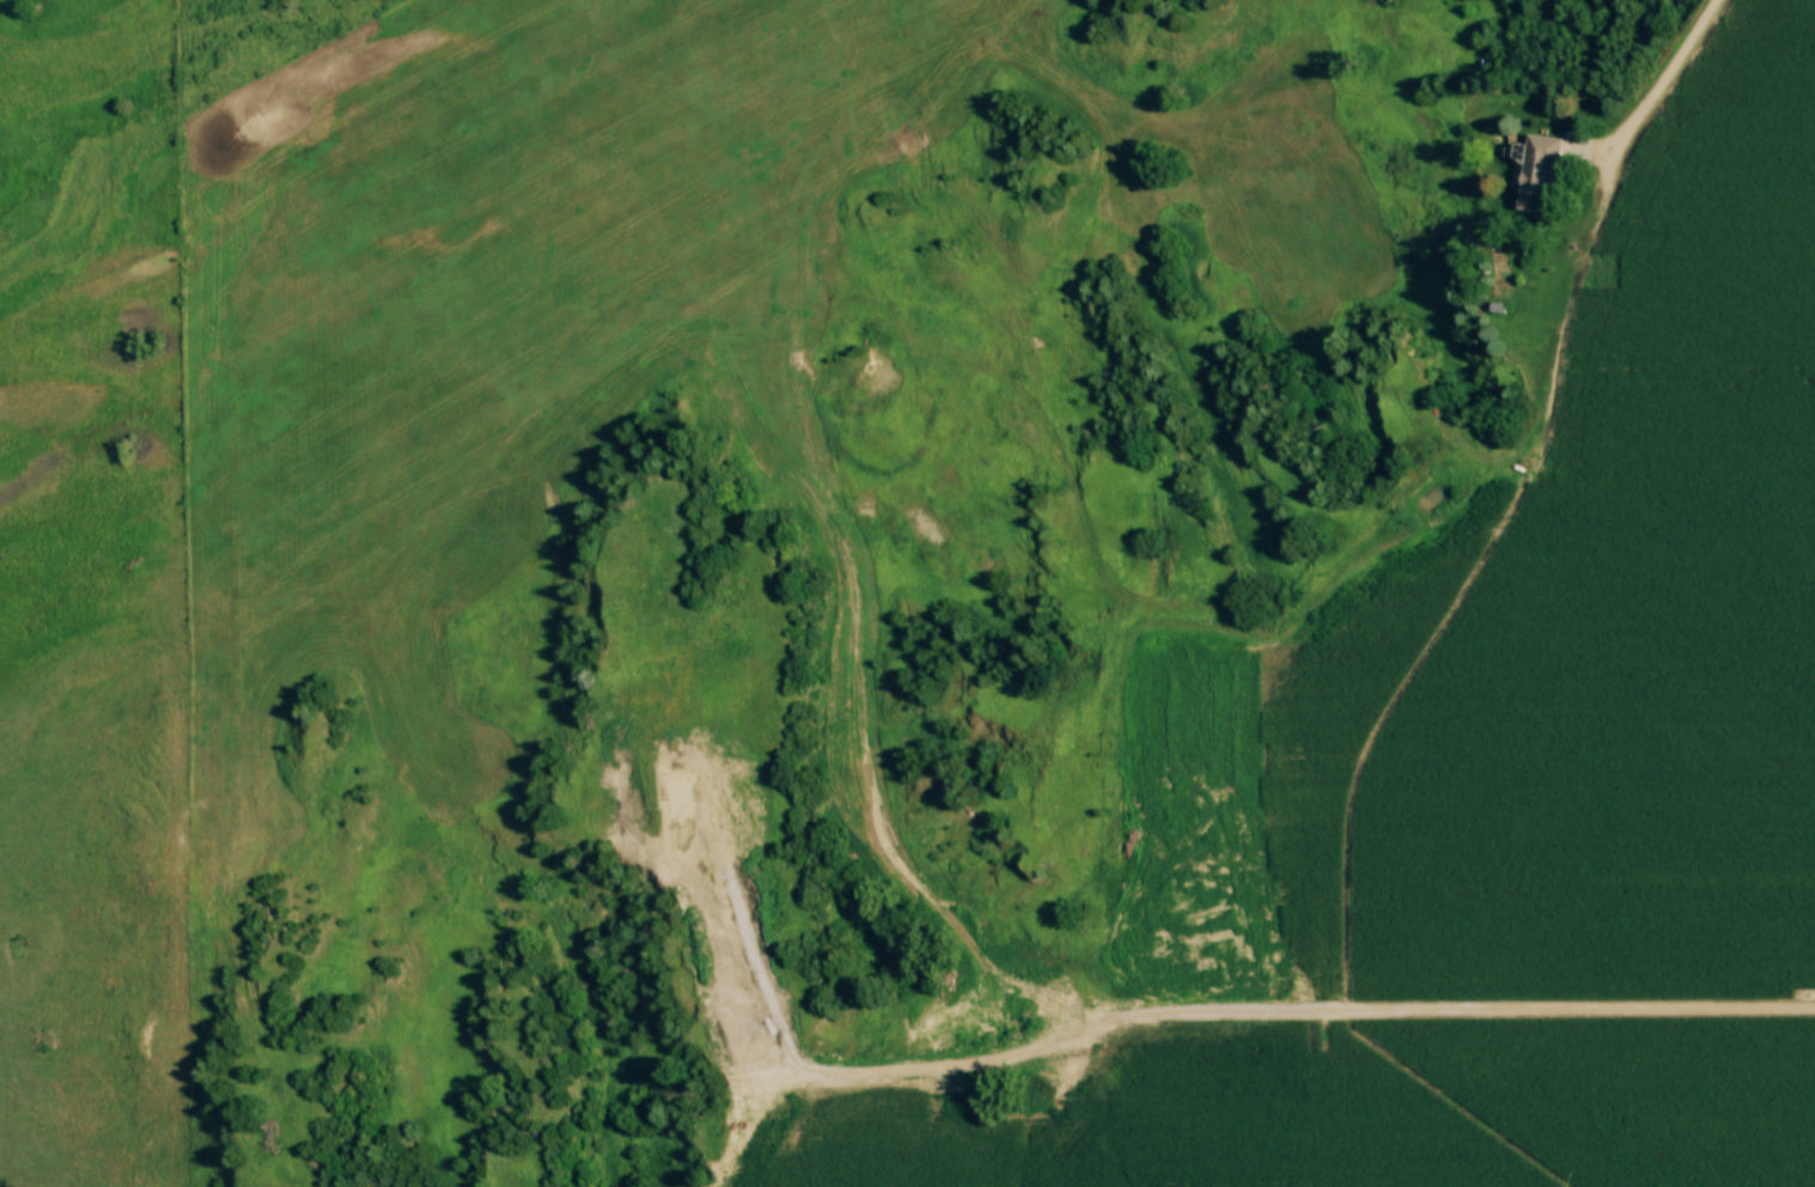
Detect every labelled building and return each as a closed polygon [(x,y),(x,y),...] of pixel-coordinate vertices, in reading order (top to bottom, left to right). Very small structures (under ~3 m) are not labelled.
[(1553,166),(1561,167),(1563,140),(1526,137),(1519,211),(1549,214),(1553,166)]
